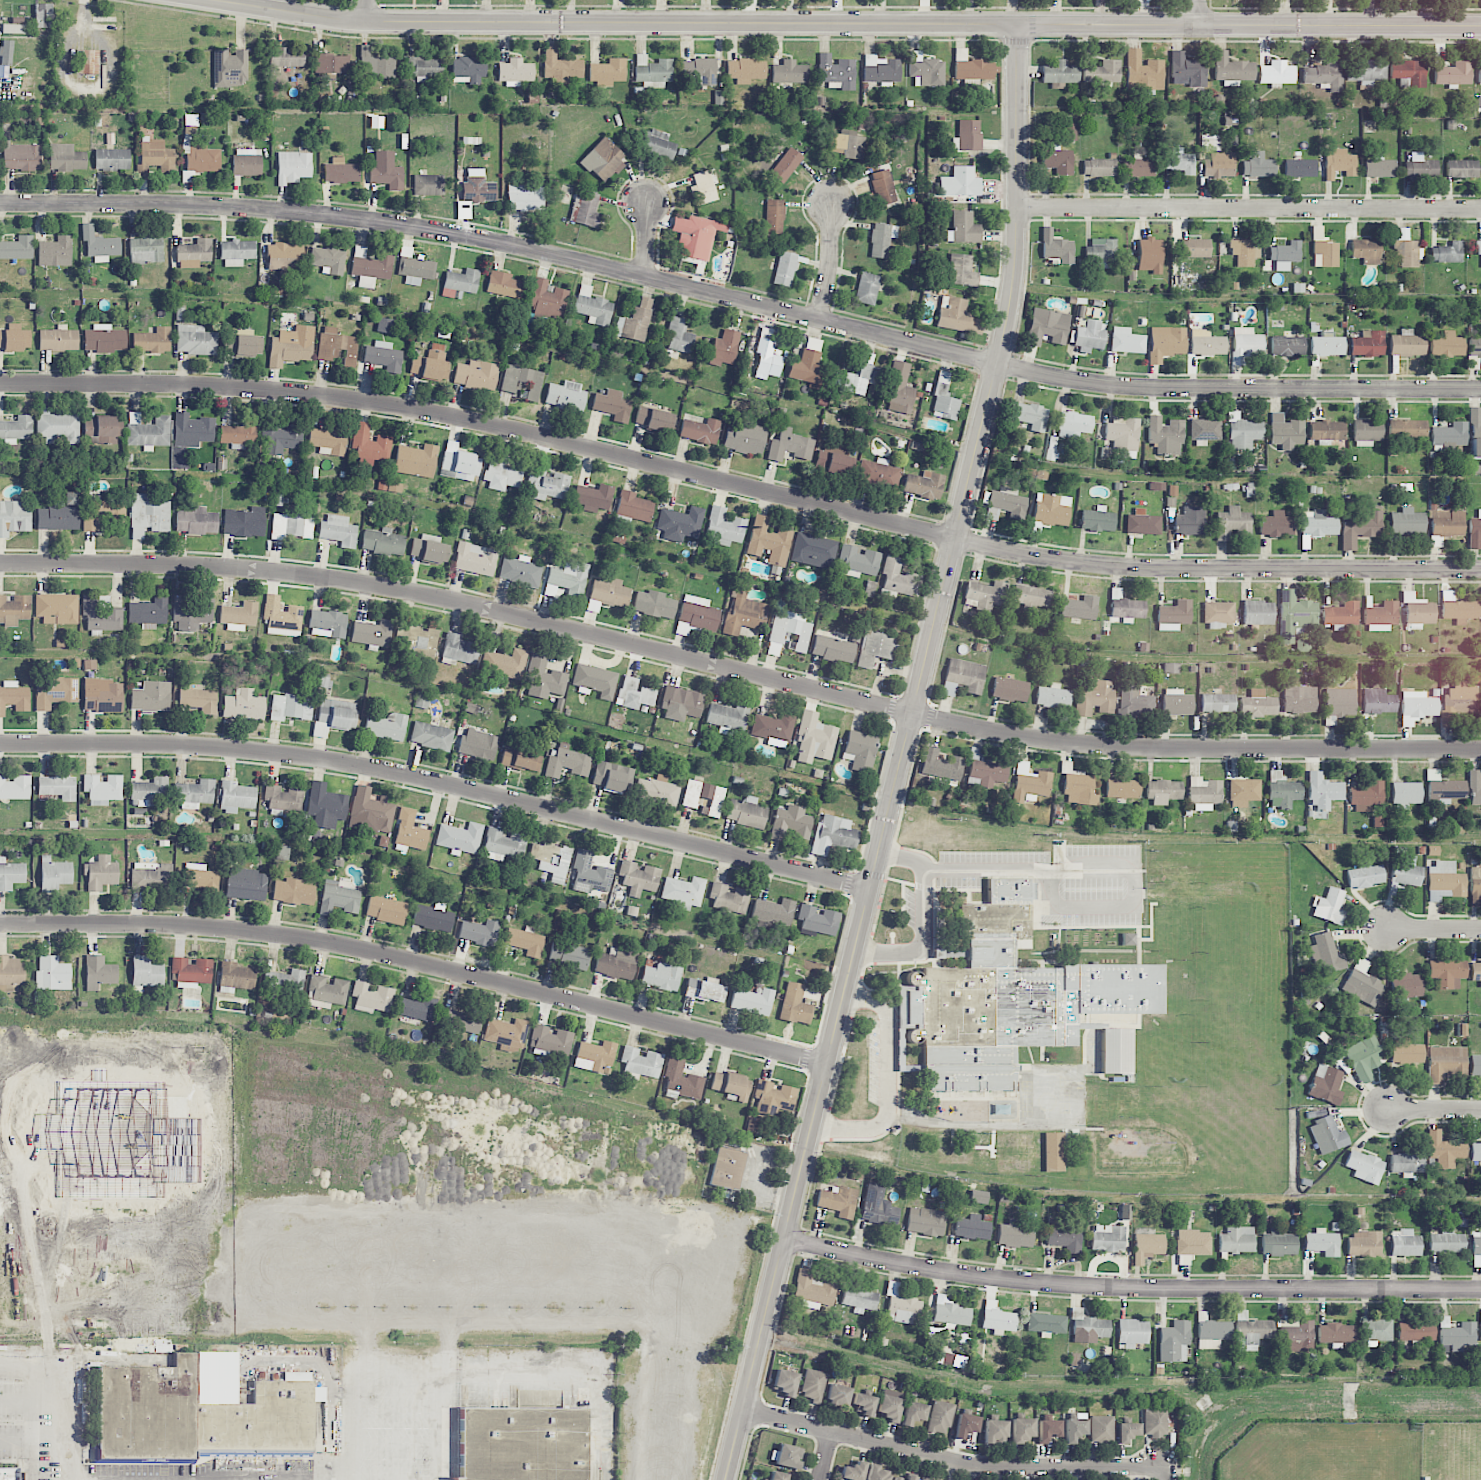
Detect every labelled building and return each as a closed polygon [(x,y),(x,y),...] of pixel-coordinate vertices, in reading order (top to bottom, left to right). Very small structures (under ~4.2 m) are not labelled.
[(52,28),(52,4),(35,3),(34,27),(52,28)] [(2,33),(26,33),(26,24),(2,24),(2,33)] [(10,77),(11,40),(0,40),(0,43),(0,77),(10,77)] [(395,56),(369,55),(369,45),(360,44),(359,72),(372,73),(372,77),(395,78),(395,56)] [(583,58),(556,58),(556,46),(544,46),(544,82),(570,82),(570,78),(583,78),(583,58)] [(993,79),(994,60),(967,60),(967,48),(955,48),(954,79),(993,79)] [(1163,59),(1142,60),(1142,48),(1126,48),(1127,95),(1155,94),(1155,90),(1164,90),(1163,59)] [(247,49),(234,49),(234,55),(226,55),(226,49),(213,50),(214,85),(247,85),(247,49)] [(304,66),(304,49),(269,49),(269,66),(304,66)] [(1254,80),(1254,61),(1227,61),(1227,49),(1215,50),(1215,80),(1223,80),(1224,86),(1239,86),(1239,80),(1254,80)] [(98,50),(76,50),(76,74),(98,74),(98,50)] [(1170,76),(1188,76),(1188,86),(1205,87),(1206,59),(1184,59),(1185,51),(1171,50),(1170,76)] [(1409,88),(1425,87),(1425,61),(1403,61),(1403,51),(1391,51),(1391,78),(1409,78),(1409,88)] [(818,82),(827,82),(827,89),(854,89),(854,59),(832,59),(832,52),(818,52),(818,82)] [(347,73),(347,55),(315,54),(314,72),(347,73)] [(672,59),(657,58),(657,63),(646,63),(647,54),(635,54),(634,82),(642,82),(642,87),(664,88),(664,81),(671,81),(672,59)] [(876,58),(876,54),(863,54),(863,81),(900,82),(900,59),(876,58)] [(407,73),(415,73),(415,82),(426,82),(426,76),(442,76),(442,57),(406,58),(407,73)] [(452,58),(452,83),(484,83),(484,57),(452,58)] [(534,81),(534,63),(522,63),(522,57),(508,58),(508,63),(498,63),(498,81),(505,81),(505,86),(520,86),(520,81),(534,81)] [(589,64),(589,81),(597,81),(597,87),(612,87),(612,81),(625,81),(625,58),(608,57),(608,64),(589,64)] [(716,59),(681,59),(681,85),(715,85),(716,59)] [(750,78),(766,79),(766,60),(727,59),(726,78),(736,79),(736,85),(750,85),(750,78)] [(772,82),(807,83),(808,65),(795,64),(795,59),(782,59),(782,65),(772,64),(772,82)] [(1078,83),(1079,65),(1066,65),(1066,59),(1053,59),(1053,65),(1043,64),(1042,82),(1078,83)] [(1294,83),(1295,66),(1285,66),(1285,60),(1269,59),(1269,65),(1259,65),(1258,83),(1294,83)] [(944,86),(944,60),(909,60),(909,77),(916,77),(916,86),(944,86)] [(1303,83),(1329,83),(1329,91),(1341,92),(1342,61),(1324,60),(1324,66),(1303,66),(1303,83)] [(1359,81),(1359,90),(1373,90),(1373,80),(1386,80),(1387,61),(1351,60),(1350,80),(1359,81)] [(1434,84),(1471,85),(1471,62),(1454,62),(1454,67),(1435,66),(1434,84)] [(197,114),(184,114),(184,126),(198,125),(197,114)] [(980,120),(958,120),(959,137),(952,137),(953,150),(981,150),(980,120)] [(1076,123),(1066,123),(1065,140),(1076,140),(1076,123)] [(676,143),(667,141),(669,133),(645,128),(640,152),(673,158),(676,143)] [(865,137),(856,135),(856,131),(836,129),(834,150),(843,151),(842,157),(862,159),(865,137)] [(220,149),(207,149),(207,145),(191,145),(191,134),(183,133),(183,154),(186,154),(186,171),(220,171),(220,149)] [(579,161),(602,183),(626,157),(604,135),(579,161)] [(1220,150),(1220,135),(1200,135),(1200,150),(1220,150)] [(140,140),(141,165),(136,165),(137,179),(148,179),(148,166),(160,165),(160,172),(174,172),(174,149),(164,149),(164,140),(140,140)] [(3,170),(41,170),(41,145),(3,144),(3,170)] [(86,151),(73,152),(73,144),(50,144),(50,170),(86,170),(86,151)] [(802,156),(789,147),(769,174),(783,184),(802,156)] [(1072,150),(1059,150),(1059,147),(1042,147),(1042,169),(1051,169),(1051,175),(1072,175),(1072,150)] [(1194,154),(1183,154),(1183,147),(1171,147),(1170,155),(1164,155),(1163,169),(1183,170),(1183,175),(1194,175),(1194,154)] [(1356,154),(1346,154),(1346,149),(1326,148),(1325,181),(1333,181),(1333,170),(1345,171),(1345,176),(1356,176),(1356,154)] [(129,170),(130,149),(95,149),(94,170),(129,170)] [(233,175),(261,175),(261,149),(233,149),(233,175)] [(1275,177),(1275,160),(1264,159),(1264,150),(1251,150),(1251,160),(1243,160),(1242,176),(1275,177)] [(388,190),(402,190),(402,167),(394,167),(394,151),(375,151),(375,166),(369,166),(369,183),(388,183),(388,190)] [(311,177),(311,152),(278,152),(277,184),(298,184),(298,177),(311,177)] [(1438,160),(1422,160),(1423,152),(1411,152),(1410,161),(1405,161),(1405,177),(1437,177),(1438,160)] [(1233,154),(1203,154),(1204,177),(1234,176),(1233,154)] [(324,164),(324,182),(359,182),(359,164),(344,164),(344,157),(331,157),(331,164),(324,164)] [(1123,158),(1123,176),(1153,177),(1153,158),(1135,157),(1135,159),(1123,158)] [(1365,158),(1365,177),(1396,176),(1395,160),(1383,160),(1383,157),(1365,158)] [(1116,175),(1116,158),(1082,159),(1083,176),(1116,175)] [(1315,159),(1284,160),(1284,177),(1316,177),(1315,159)] [(1478,177),(1477,159),(1446,160),(1446,178),(1478,177)] [(974,166),(953,165),(953,176),(940,176),(939,195),(980,195),(981,178),(974,178),(974,166)] [(869,174),(878,206),(897,201),(887,168),(869,174)] [(690,186),(695,206),(717,200),(710,170),(692,174),(695,185),(690,186)] [(413,195),(443,195),(443,175),(413,174),(413,195)] [(485,176),(466,175),(466,183),(463,183),(462,210),(473,210),(473,201),(496,202),(496,182),(485,182),(485,176)] [(543,210),(543,186),(508,185),(507,210),(543,210)] [(596,228),(600,214),(594,212),(599,194),(583,189),(573,222),(596,228)] [(783,199),(765,200),(766,236),(784,235),(783,199)] [(980,242),(981,224),(973,224),(973,210),(953,210),(952,230),(947,230),(947,242),(980,242)] [(707,261),(714,230),(726,233),(728,223),(689,215),(688,220),(673,216),(670,231),(679,233),(677,243),(682,244),(680,255),(707,261)] [(120,255),(120,237),(93,237),(93,223),(81,224),(82,241),(86,241),(87,256),(93,256),(94,262),(108,262),(108,256),(120,255)] [(897,238),(898,225),(872,223),(870,257),(888,258),(889,238),(897,238)] [(1073,263),(1072,239),(1052,239),(1052,226),(1042,226),(1042,258),(1058,258),(1058,264),(1073,263)] [(32,259),(33,235),(18,235),(17,241),(0,241),(0,258),(32,259)] [(38,266),(72,265),(71,235),(57,235),(57,241),(38,242),(38,266)] [(129,237),(130,263),(163,262),(162,236),(129,237)] [(211,237),(195,238),(196,244),(177,244),(177,268),(199,268),(199,262),(212,261),(211,237)] [(1085,260),(1115,261),(1115,239),(1090,238),(1090,246),(1085,246),(1085,260)] [(1137,271),(1161,272),(1161,239),(1138,238),(1137,271)] [(1209,257),(1210,239),(1181,239),(1181,257),(1209,257)] [(1253,266),(1253,258),(1260,258),(1260,247),(1253,247),(1253,239),(1229,240),(1230,255),(1236,255),(1236,266),(1253,266)] [(222,267),(243,266),(243,259),(255,258),(255,240),(221,241),(222,267)] [(1270,246),(1269,260),(1275,261),(1275,271),(1289,271),(1289,262),(1300,262),(1300,240),(1289,240),(1289,246),(1270,246)] [(1364,265),(1380,265),(1380,240),(1351,240),(1352,257),(1364,257),(1364,265)] [(1417,268),(1418,259),(1422,259),(1422,249),(1418,249),(1418,241),(1399,240),(1398,267),(1417,268)] [(1337,266),(1338,241),(1314,241),(1313,266),(1337,266)] [(1462,241),(1450,241),(1450,247),(1431,246),(1430,262),(1461,262),(1462,241)] [(268,243),(267,270),(301,271),(302,244),(268,243)] [(374,289),(375,278),(391,280),(393,255),(379,254),(379,260),(365,258),(366,246),(354,245),(351,274),(359,275),(358,287),(374,289)] [(322,266),(321,273),(342,275),(345,250),(311,246),(310,265),(322,266)] [(798,254),(780,250),(772,283),(790,287),(798,254)] [(972,255),(951,253),(949,284),(977,286),(978,272),(970,272),(972,255)] [(446,271),(441,296),(454,298),(455,290),(476,294),(480,270),(465,268),(464,274),(446,271)] [(485,291),(519,300),(524,282),(511,279),(512,275),(491,269),(485,291)] [(873,305),(881,276),(862,271),(854,301),(873,305)] [(568,290),(549,286),(550,280),(536,277),(528,314),(563,321),(568,290)] [(574,312),(589,315),(587,323),(608,327),(613,301),(589,297),(592,286),(579,283),(574,312)] [(643,342),(654,299),(641,296),(639,307),(634,306),(631,319),(618,316),(614,335),(643,342)] [(936,327),(976,333),(978,320),(972,319),(972,313),(965,312),(967,299),(950,297),(948,308),(939,307),(936,327)] [(1070,314),(1032,307),(1025,344),(1039,347),(1041,334),(1051,336),(1049,342),(1064,345),(1070,314)] [(686,318),(671,316),(666,349),(691,353),(695,333),(684,332),(686,318)] [(390,333),(393,319),(379,317),(376,331),(390,333)] [(1090,348),(1103,350),(1107,322),(1086,319),(1084,327),(1076,326),(1072,349),(1090,351),(1090,348)] [(78,350),(78,330),(66,330),(66,324),(57,324),(57,329),(39,329),(39,350),(78,350)] [(84,329),(83,351),(126,351),(126,330),(108,330),(109,324),(93,324),(93,330),(84,329)] [(217,332),(204,332),(204,325),(177,324),(176,353),(217,354),(217,332)] [(271,336),(269,367),(282,368),(282,360),(312,362),(314,326),(295,324),(295,331),(279,330),(278,337),(271,336)] [(170,327),(156,326),(155,333),(133,333),(132,351),(169,352),(170,327)] [(358,337),(336,334),(337,327),(321,326),(317,359),(337,361),(338,349),(345,350),(343,366),(355,367),(358,337)] [(1145,352),(1145,335),(1130,334),(1130,327),(1112,326),(1111,352),(1145,352)] [(1185,355),(1185,327),(1150,327),(1149,365),(1161,365),(1161,355),(1185,355)] [(1263,334),(1252,334),(1252,327),(1232,327),(1232,365),(1243,365),(1244,355),(1263,355),(1263,334)] [(1424,356),(1425,335),(1412,335),(1412,329),(1400,328),(1400,335),(1390,335),(1390,356),(1424,356)] [(0,329),(0,347),(3,347),(3,350),(30,350),(30,330),(0,329)] [(738,331),(723,329),(722,338),(713,337),(709,364),(720,366),(720,363),(734,365),(738,331)] [(1225,336),(1209,336),(1209,329),(1190,329),(1190,355),(1225,355),(1225,336)] [(1384,330),(1361,330),(1361,337),(1351,337),(1351,356),(1383,356),(1384,330)] [(1464,337),(1454,337),(1454,330),(1442,330),(1442,337),(1429,336),(1429,356),(1463,357),(1464,337)] [(1311,356),(1344,355),(1344,336),(1332,337),(1332,331),(1320,331),(1320,336),(1311,336),(1311,356)] [(224,332),(223,353),(261,355),(262,334),(224,332)] [(1304,336),(1271,337),(1271,356),(1304,355),(1304,336)] [(824,390),(829,367),(817,365),(822,340),(806,337),(801,362),(791,359),(787,377),(810,382),(809,387),(824,390)] [(1469,337),(1469,356),(1480,356),(1480,338),(1469,337)] [(753,372),(778,377),(782,356),(772,354),(775,340),(760,338),(753,372)] [(403,350),(391,349),(392,342),(374,340),(374,346),(365,345),(363,363),(386,365),(385,373),(400,374),(403,350)] [(409,375),(447,381),(450,362),(443,361),(446,345),(430,342),(428,358),(412,355),(409,375)] [(841,391),(864,395),(867,383),(876,385),(879,367),(871,365),(874,354),(862,351),(857,374),(845,372),(841,391)] [(494,391),(499,365),(469,359),(468,365),(456,362),(452,383),(494,391)] [(884,409),(910,414),(916,388),(906,386),(911,363),(895,360),(884,409)] [(544,372),(506,364),(500,389),(520,393),(519,398),(537,402),(544,372)] [(951,373),(940,370),(931,415),(956,421),(961,400),(946,396),(951,373)] [(588,387),(563,381),(563,386),(549,382),(544,404),(582,413),(588,387)] [(591,409),(614,414),(613,420),(626,423),(631,401),(620,398),(622,391),(607,388),(605,395),(595,393),(591,409)] [(1031,423),(1029,430),(1043,433),(1048,408),(1013,401),(1010,419),(1031,423)] [(675,413),(638,406),(634,423),(645,425),(645,428),(671,434),(675,413)] [(50,414),(50,407),(37,407),(37,437),(45,437),(45,441),(79,442),(80,414),(50,414)] [(1480,421),(1480,407),(1471,407),(1470,457),(1480,457),(1480,421)] [(1093,415),(1060,411),(1057,436),(1078,439),(1079,432),(1091,433),(1093,415)] [(1263,421),(1239,421),(1239,411),(1230,411),(1229,451),(1252,451),(1252,439),(1262,440),(1263,421)] [(127,445),(149,445),(149,446),(169,446),(170,415),(155,415),(154,424),(140,424),(141,412),(128,412),(127,445)] [(214,418),(188,418),(188,412),(174,412),(173,468),(185,468),(185,447),(198,447),(198,442),(214,442),(214,418)] [(1303,444),(1303,421),(1283,421),(1283,412),(1270,413),(1271,444),(1281,444),(1281,451),(1293,451),(1293,444),(1303,444)] [(4,439),(4,444),(16,445),(16,439),(32,439),(32,415),(17,415),(17,421),(0,421),(0,439),(4,439)] [(1147,443),(1157,443),(1156,454),(1182,455),(1182,420),(1168,420),(1168,425),(1160,425),(1160,415),(1148,415),(1147,443)] [(116,443),(116,435),(122,435),(122,416),(84,417),(85,444),(116,443)] [(1105,440),(1112,440),(1111,450),(1125,451),(1125,458),(1137,458),(1138,418),(1112,417),(1112,423),(1105,422),(1105,440)] [(682,419),(679,438),(716,444),(720,420),(707,418),(706,423),(682,419)] [(767,427),(730,419),(724,448),(761,456),(767,427)] [(1220,440),(1221,419),(1190,419),(1190,443),(1206,444),(1206,440),(1220,440)] [(220,425),(219,443),(232,443),(231,448),(240,448),(240,445),(256,446),(257,420),(241,420),(240,426),(220,425)] [(1426,420),(1388,420),(1388,437),(1426,437),(1426,420)] [(392,437),(376,436),(376,441),(368,440),(370,422),(355,421),(352,456),(357,456),(357,465),(374,466),(374,460),(390,462),(392,437)] [(1344,440),(1344,422),(1310,421),(1309,442),(1329,443),(1329,440),(1344,440)] [(1432,427),(1432,448),(1466,448),(1466,421),(1451,421),(1451,427),(1432,427)] [(302,449),(302,425),(286,424),(286,427),(264,426),(263,437),(266,437),(265,455),(283,455),(283,448),(302,449)] [(814,439),(790,434),(791,427),(781,425),(778,440),(771,438),(766,459),(781,462),(783,450),(792,452),(791,456),(810,460),(814,439)] [(346,430),(309,428),(309,446),(319,446),(319,455),(345,456),(346,430)] [(439,475),(475,482),(481,456),(457,451),(459,442),(446,439),(439,475)] [(393,472),(433,478),(438,445),(423,443),(422,449),(397,445),(393,472)] [(833,445),(820,443),(815,470),(844,475),(848,456),(832,453),(833,445)] [(504,492),(506,485),(519,488),(523,471),(502,467),(504,460),(489,457),(484,480),(489,481),(488,488),(504,492)] [(900,468),(887,465),(888,460),(876,457),(876,462),(861,459),(857,479),(896,488),(900,468)] [(313,463),(304,463),(303,478),(312,478),(313,463)] [(566,499),(569,475),(553,473),(552,478),(545,476),(546,470),(530,467),(527,483),(531,484),(529,498),(544,500),(545,496),(566,499)] [(921,476),(906,473),(902,492),(939,500),(944,475),(923,470),(921,476)] [(598,489),(576,485),(573,502),(584,504),(583,510),(595,513),(596,508),(608,510),(613,487),(599,483),(598,489)] [(1027,497),(1017,495),(1018,489),(999,486),(999,491),(991,490),(986,518),(997,520),(999,510),(1009,511),(1007,518),(1023,520),(1027,497)] [(654,501),(635,497),(636,492),(621,489),(615,514),(649,522),(654,501)] [(79,504),(79,492),(66,492),(66,504),(79,504)] [(1071,497),(1037,492),(1032,522),(1067,527),(1071,497)] [(169,531),(170,500),(148,500),(149,493),(131,493),(130,539),(143,539),(144,530),(169,531)] [(83,510),(83,531),(102,531),(102,522),(125,522),(126,501),(100,501),(100,496),(90,496),(89,510),(83,510)] [(8,537),(8,531),(31,531),(30,506),(20,507),(20,501),(0,501),(0,537),(8,537)] [(36,508),(37,530),(79,529),(78,506),(63,507),(63,501),(53,501),(53,508),(36,508)] [(176,532),(217,534),(218,513),(205,512),(205,506),(194,505),(194,511),(176,511),(176,532)] [(698,539),(704,508),(689,505),(688,514),(660,508),(656,528),(664,530),(662,538),(682,542),(683,536),(698,539)] [(705,534),(712,536),(711,543),(729,546),(730,541),(741,543),(746,519),(727,515),(728,508),(711,505),(705,534)] [(1105,512),(1105,505),(1095,505),(1095,510),(1081,509),(1080,529),(1114,531),(1115,513),(1105,512)] [(224,510),(223,535),(264,536),(265,507),(251,506),(251,511),(224,510)] [(1175,514),(1174,534),(1204,535),(1204,506),(1183,506),(1182,515),(1175,514)] [(1216,540),(1230,541),(1230,530),(1236,530),(1236,536),(1250,536),(1251,512),(1239,512),(1239,506),(1228,506),(1227,512),(1216,512),(1216,540)] [(1425,513),(1412,512),(1412,507),(1400,507),(1400,512),(1390,512),(1390,533),(1424,533),(1425,513)] [(1145,515),(1145,508),(1134,508),(1134,514),(1126,514),(1126,533),(1160,534),(1160,516),(1145,515)] [(1260,516),(1261,536),(1293,536),(1292,516),(1284,516),(1284,509),(1272,510),(1272,516),(1260,516)] [(1477,509),(1477,518),(1469,518),(1469,549),(1480,549),(1480,536),(1480,509),(1477,509)] [(1337,517),(1324,517),(1324,510),(1301,510),(1301,549),(1309,549),(1309,536),(1338,536),(1337,517)] [(1381,511),(1361,510),(1361,517),(1342,516),(1342,550),(1356,550),(1356,536),(1381,536),(1381,511)] [(1464,511),(1430,510),(1430,535),(1463,536),(1464,511)] [(273,512),(270,539),(284,540),(285,536),(312,538),(314,516),(273,512)] [(745,554),(760,558),(762,549),(769,550),(766,563),(784,567),(792,531),(778,527),(776,533),(765,531),(769,517),(755,513),(745,554)] [(318,538),(341,540),(340,547),(355,549),(357,525),(347,524),(348,516),(327,514),(326,521),(320,520),(318,538)] [(402,557),(406,536),(391,533),(392,528),(383,527),(382,532),(365,529),(361,550),(402,557)] [(838,543),(797,531),(789,560),(830,571),(838,543)] [(410,555),(420,556),(420,561),(447,564),(449,543),(412,539),(410,555)] [(452,568),(492,577),(498,550),(459,541),(452,568)] [(856,547),(842,544),(837,574),(859,577),(859,573),(876,576),(880,554),(856,549),(856,547)] [(538,588),(542,566),(529,563),(530,557),(519,554),(517,559),(502,556),(498,580),(538,588)] [(902,558),(887,555),(879,594),(895,597),(896,592),(916,596),(921,576),(899,572),(902,558)] [(588,565),(564,560),(562,569),(549,566),(544,594),(555,597),(557,586),(568,589),(567,595),(582,598),(588,565)] [(593,579),(589,601),(627,607),(631,588),(620,586),(622,579),(611,578),(610,582),(593,579)] [(992,586),(967,581),(962,605),(990,611),(992,604),(1003,607),(1008,583),(994,580),(992,586)] [(1012,601),(1049,608),(1052,591),(1015,584),(1012,601)] [(1145,600),(1121,599),(1122,588),(1112,587),(1110,623),(1132,623),(1132,618),(1144,618),(1145,600)] [(738,637),(740,625),(763,630),(768,604),(745,599),(747,590),(733,588),(724,634),(738,637)] [(677,600),(664,597),(665,593),(648,589),(648,593),(637,591),(632,611),(672,620),(677,600)] [(1295,589),(1281,589),(1281,644),(1293,644),(1293,634),(1309,634),(1309,628),(1317,628),(1317,601),(1295,601),(1295,589)] [(1434,624),(1435,601),(1414,600),(1414,591),(1404,591),(1404,623),(1434,624)] [(35,616),(43,617),(43,623),(78,624),(78,594),(35,594),(35,616)] [(300,636),(302,606),(287,605),(287,611),(279,611),(280,595),(265,594),(263,619),(268,619),(267,634),(300,636)] [(710,599),(684,594),(675,633),(688,636),(690,626),(715,632),(720,610),(708,607),(710,599)] [(9,595),(0,595),(0,625),(18,625),(18,619),(30,619),(30,595),(9,595)] [(87,630),(123,630),(122,609),(110,610),(109,595),(82,595),(82,616),(86,616),(87,630)] [(1082,600),(1062,599),(1061,617),(1096,619),(1097,596),(1082,595),(1082,600)] [(167,597),(153,597),(153,603),(128,602),(128,622),(140,623),(140,629),(156,629),(156,623),(166,623),(167,597)] [(1158,606),(1158,631),(1178,631),(1179,623),(1191,623),(1191,599),(1176,599),(1176,606),(1158,606)] [(199,622),(212,623),(213,601),(173,600),(172,621),(177,621),(177,632),(198,632),(199,622)] [(1274,601),(1244,600),(1243,624),(1273,625),(1274,601)] [(1357,600),(1342,601),(1342,606),(1322,607),(1323,625),(1333,625),(1333,631),(1342,630),(1342,625),(1358,625),(1357,600)] [(1389,631),(1389,624),(1397,624),(1397,601),(1382,600),(1382,607),(1366,607),(1365,631),(1389,631)] [(220,605),(219,623),(226,623),(226,630),(244,631),(244,625),(256,626),(257,602),(242,601),(242,606),(220,605)] [(1234,602),(1205,602),(1205,628),(1225,628),(1225,623),(1234,623),(1234,602)] [(308,635),(344,639),(347,613),(311,609),(308,635)] [(766,654),(779,656),(781,641),(788,643),(789,633),(797,635),(794,651),(806,654),(812,622),(801,620),(802,614),(785,611),(784,616),(774,614),(766,654)] [(354,620),(350,641),(388,648),(393,621),(379,619),(378,625),(354,620)] [(897,637),(865,630),(856,666),(870,669),(874,656),(891,660),(897,637)] [(461,635),(447,632),(440,662),(455,665),(456,661),(475,665),(480,644),(461,640),(461,635)] [(852,663),(856,643),(815,635),(811,655),(852,663)] [(568,674),(545,670),(548,656),(531,653),(526,679),(530,680),(527,695),(547,699),(548,693),(563,696),(568,674)] [(986,666),(950,657),(942,694),(954,697),(957,683),(967,685),(966,692),(980,695),(986,666)] [(1179,673),(1179,662),(1163,663),(1163,673),(1179,673)] [(618,673),(577,663),(571,684),(579,686),(578,692),(585,693),(586,688),(600,692),(598,698),(611,701),(618,673)] [(656,690),(637,686),(639,678),(622,675),(616,705),(638,709),(639,704),(653,707),(656,690)] [(78,678),(51,677),(51,680),(36,680),(36,711),(51,711),(51,702),(78,702),(78,678)] [(992,698),(1027,702),(1029,681),(995,677),(992,698)] [(113,679),(84,678),(84,711),(122,712),(123,683),(113,683),(113,679)] [(1113,713),(1114,689),(1109,689),(1110,681),(1091,680),(1091,688),(1084,688),(1083,696),(1076,696),(1075,716),(1094,717),(1094,712),(1113,713)] [(4,717),(4,705),(14,705),(14,711),(29,711),(30,687),(17,687),(18,681),(3,681),(3,687),(0,687),(0,717),(4,717)] [(169,711),(170,681),(143,681),(142,689),(131,689),(130,710),(169,711)] [(1478,709),(1477,685),(1467,686),(1466,681),(1453,681),(1453,687),(1442,688),(1444,712),(1448,712),(1449,722),(1441,723),(1441,727),(1456,726),(1455,711),(1478,709)] [(1059,683),(1050,682),(1050,687),(1037,686),(1036,705),(1069,707),(1070,690),(1059,689),(1059,683)] [(699,718),(704,694),(665,686),(660,708),(665,710),(664,718),(683,722),(684,715),(699,718)] [(1149,712),(1149,701),(1142,701),(1141,686),(1119,687),(1120,718),(1134,718),(1134,713),(1149,712)] [(1315,686),(1283,687),(1283,713),(1316,712),(1315,686)] [(265,696),(253,696),(253,688),(235,687),(235,696),(223,696),(222,718),(264,719),(265,696)] [(1192,715),(1192,695),(1183,695),(1183,689),(1163,688),(1163,714),(1192,715)] [(1276,697),(1264,697),(1264,688),(1250,689),(1250,697),(1240,697),(1241,717),(1277,716),(1276,697)] [(216,714),(217,690),(179,689),(178,706),(201,707),(201,714),(216,714)] [(1355,689),(1325,689),(1325,715),(1354,716),(1355,689)] [(1396,713),(1396,694),(1385,695),(1385,689),(1363,689),(1363,714),(1396,713)] [(430,694),(417,690),(414,706),(426,709),(430,694)] [(1438,698),(1426,698),(1426,691),(1402,691),(1402,727),(1413,727),(1413,717),(1438,717),(1438,698)] [(270,721),(284,721),(284,717),(311,719),(313,697),(272,694),(270,721)] [(1235,694),(1201,694),(1201,712),(1235,712),(1235,694)] [(328,727),(354,730),(358,704),(346,702),(345,707),(319,703),(314,736),(327,738),(328,727)] [(734,708),(709,703),(705,723),(719,726),(718,733),(732,735),(733,729),(743,731),(749,705),(736,702),(734,708)] [(830,760),(838,727),(816,722),(818,712),(804,709),(793,760),(810,764),(812,756),(830,760)] [(363,734),(402,742),(407,719),(368,711),(363,734)] [(794,716),(781,713),(780,719),(754,714),(749,735),(767,738),(766,745),(787,750),(794,716)] [(454,730),(415,720),(409,742),(449,752),(454,730)] [(499,736),(464,728),(458,753),(493,761),(499,736)] [(853,760),(851,768),(869,773),(878,737),(849,729),(841,757),(853,760)] [(544,776),(558,779),(560,770),(587,776),(591,756),(568,750),(569,744),(559,742),(555,756),(548,755),(544,776)] [(958,787),(964,758),(953,756),(952,761),(937,757),(939,748),(928,746),(922,773),(941,778),(940,783),(958,787)] [(542,754),(503,749),(501,766),(539,771),(542,754)] [(991,789),(993,780),(1005,783),(1009,766),(972,759),(968,776),(980,779),(978,786),(991,789)] [(1052,773),(1028,770),(1029,762),(1018,760),(1012,802),(1022,804),(1024,793),(1049,796),(1052,773)] [(591,785),(623,793),(628,774),(596,766),(591,785)] [(1092,794),(1093,775),(1084,775),(1084,771),(1065,769),(1064,803),(1098,805),(1098,794),(1092,794)] [(1465,781),(1440,781),(1440,769),(1427,769),(1427,803),(1449,803),(1449,798),(1466,798),(1465,781)] [(1480,781),(1480,770),(1469,769),(1469,805),(1480,805),(1480,781)] [(1302,782),(1284,782),(1284,770),(1270,770),(1269,808),(1291,808),(1291,800),(1302,800),(1302,782)] [(1343,800),(1344,782),(1322,781),(1322,771),(1309,771),(1308,803),(1315,803),(1315,817),(1329,817),(1329,800),(1343,800)] [(680,785),(666,782),(667,776),(657,773),(656,781),(637,777),(633,797),(676,806),(680,785)] [(30,775),(13,775),(13,781),(5,781),(5,775),(0,775),(0,799),(30,799),(30,775)] [(122,775),(106,775),(106,782),(99,782),(99,775),(83,775),(83,791),(89,791),(89,806),(108,806),(108,800),(122,800),(122,775)] [(37,776),(38,795),(61,794),(61,801),(75,801),(74,776),(37,776)] [(1211,811),(1211,803),(1222,803),(1221,780),(1201,780),(1201,776),(1190,776),(1190,811),(1211,811)] [(181,808),(198,809),(199,803),(213,803),(214,779),(199,778),(199,784),(174,783),(173,801),(181,802),(181,808)] [(167,779),(131,779),(131,806),(153,806),(153,800),(167,800),(167,779)] [(725,788),(688,779),(681,805),(696,809),(699,797),(711,800),(709,807),(702,805),(700,814),(718,818),(725,788)] [(1139,799),(1140,780),(1106,779),(1106,797),(1139,799)] [(1260,780),(1230,779),(1230,807),(1247,808),(1247,800),(1260,801),(1260,780)] [(255,808),(256,786),(236,786),(236,780),(221,780),(220,811),(237,812),(237,808),(255,808)] [(1167,805),(1167,799),(1182,799),(1182,781),(1149,780),(1148,805),(1167,805)] [(1369,787),(1350,787),(1349,804),(1355,804),(1355,811),(1370,812),(1371,804),(1383,804),(1383,781),(1369,781),(1369,787)] [(1421,783),(1392,782),(1392,807),(1408,807),(1408,803),(1421,803),(1421,783)] [(301,812),(303,788),(284,786),(265,784),(263,800),(269,800),(268,808),(301,812)] [(390,833),(395,804),(386,802),(387,796),(380,795),(379,800),(369,799),(371,787),(356,784),(350,818),(378,823),(377,831),(390,833)] [(309,796),(306,816),(345,821),(349,795),(335,793),(335,799),(309,796)] [(757,797),(746,795),(745,801),(730,799),(726,822),(763,829),(767,807),(756,805),(757,797)] [(812,817),(803,814),(804,808),(787,804),(786,810),(775,808),(769,839),(782,842),(785,833),(807,838),(812,817)] [(394,844),(425,849),(428,829),(413,826),(415,809),(400,806),(394,844)] [(810,854),(826,857),(828,845),(854,851),(859,830),(849,828),(851,820),(819,813),(810,854)] [(477,854),(483,824),(468,821),(467,829),(439,824),(435,845),(451,848),(450,854),(459,856),(460,851),(477,854)] [(502,861),(503,856),(522,859),(526,835),(506,832),(506,830),(488,827),(483,857),(502,861)] [(564,885),(572,847),(543,841),(542,845),(532,843),(529,857),(539,860),(537,869),(552,873),(550,882),(564,885)] [(288,859),(289,846),(278,845),(277,858),(288,859)] [(608,892),(613,871),(590,866),(593,853),(576,849),(570,878),(574,879),(572,889),(591,893),(592,889),(608,892)] [(118,884),(118,862),(110,862),(110,854),(97,854),(97,862),(83,862),(83,875),(88,875),(88,891),(102,891),(102,884),(118,884)] [(1422,867),(1414,866),(1416,856),(1404,854),(1403,863),(1393,862),(1391,882),(1420,886),(1422,867)] [(41,893),(58,892),(58,884),(73,884),(72,862),(51,862),(50,855),(41,855),(41,893)] [(12,883),(25,883),(26,863),(5,863),(6,856),(0,856),(0,891),(12,891),(12,883)] [(661,869),(644,865),(643,871),(635,869),(636,863),(621,860),(618,875),(623,876),(621,885),(630,887),(628,896),(639,898),(641,889),(656,892),(661,869)] [(1346,869),(1348,888),(1384,884),(1383,865),(1370,866),(1369,860),(1359,861),(1359,868),(1346,869)] [(172,863),(132,863),(131,889),(171,890),(172,863)] [(206,864),(185,863),(184,889),(218,890),(219,871),(205,870),(206,864)] [(1470,906),(1479,906),(1479,895),(1480,895),(1480,866),(1470,866),(1470,906)] [(267,870),(227,869),(226,898),(266,900),(267,870)] [(665,877),(661,898),(679,901),(677,909),(689,911),(691,905),(700,907),(706,879),(691,876),(690,882),(665,877)] [(274,880),(272,901),(313,905),(315,886),(302,884),(303,879),(285,878),(284,881),(274,880)] [(357,912),(361,891),(349,889),(350,882),(324,878),(319,914),(331,916),(332,909),(357,912)] [(1014,967),(1014,939),(1022,939),(1039,884),(1020,878),(987,879),(988,903),(957,904),(958,933),(975,938),(978,940),(984,942),(983,946),(967,947),(967,967),(921,968),(924,1071),(928,1072),(929,1091),(942,1091),(942,1101),(977,1100),(978,1096),(986,1098),(986,1091),(1015,1090),(1014,1047),(1076,1045),(1075,1015),(1162,1013),(1161,964),(1014,967)] [(750,891),(731,887),(731,886),(714,882),(709,907),(745,914),(750,891)] [(1339,909),(1345,891),(1328,886),(1324,899),(1316,896),(1310,915),(1341,925),(1345,911),(1339,909)] [(365,917),(403,924),(407,902),(369,895),(365,917)] [(754,899),(751,920),(790,926),(794,901),(781,899),(780,904),(754,899)] [(449,934),(455,913),(444,910),(445,904),(435,901),(433,908),(417,904),(412,924),(449,934)] [(835,936),(840,913),(819,908),(819,907),(800,903),(796,919),(801,921),(799,933),(814,936),(815,932),(835,936)] [(458,938),(494,947),(500,922),(486,919),(485,926),(462,920),(458,938)] [(504,944),(527,949),(525,956),(539,959),(545,934),(525,930),(524,931),(508,927),(504,944)] [(1313,935),(1316,944),(1310,945),(1317,975),(1346,968),(1343,953),(1336,954),(1330,930),(1313,935)] [(1134,934),(1122,933),(1122,945),(1134,945),(1134,934)] [(547,963),(586,971),(590,949),(552,940),(547,963)] [(609,954),(598,952),(594,972),(631,980),(637,953),(610,947),(609,954)] [(24,992),(24,960),(9,960),(9,955),(0,955),(0,992),(24,992)] [(70,963),(58,963),(58,955),(38,955),(39,970),(35,970),(35,989),(71,989),(70,963)] [(98,984),(117,983),(117,964),(104,964),(104,955),(85,956),(86,991),(98,990),(98,984)] [(163,964),(150,964),(149,955),(132,956),(132,992),(142,992),(142,986),(164,986),(163,964)] [(1385,984),(1365,973),(1370,962),(1358,956),(1341,990),(1373,1007),(1385,984)] [(1429,960),(1428,978),(1438,978),(1438,989),(1458,989),(1459,979),(1466,979),(1466,961),(1429,960)] [(1471,961),(1471,980),(1479,980),(1479,986),(1480,987),(1480,961),(1471,961)] [(676,992),(682,967),(656,962),(655,968),(644,965),(640,985),(676,992)] [(264,971),(261,989),(301,995),(305,970),(291,968),(290,975),(264,971)] [(1422,997),(1421,973),(1392,974),(1393,998),(1422,997)] [(349,980),(329,978),(330,977),(310,974),(307,1000),(315,1001),(314,1007),(330,1009),(330,1003),(345,1005),(349,980)] [(722,1004),(726,986),(688,978),(684,995),(722,1004)] [(372,1013),(373,1009),(389,1012),(394,988),(377,985),(376,991),(366,989),(368,982),(354,980),(351,996),(356,997),(354,1010),(372,1013)] [(779,1019),(809,1025),(813,1005),(801,1002),(804,984),(786,981),(779,1019)] [(919,1029),(920,986),(898,986),(897,1028),(919,1029)] [(760,994),(734,988),(729,1007),(768,1017),(774,990),(762,987),(760,994)] [(431,1022),(437,1000),(425,996),(423,1003),(400,997),(395,1013),(431,1022)] [(477,1033),(481,1019),(472,1017),(472,1014),(443,1007),(438,1023),(477,1033)] [(513,1024),(488,1018),(483,1040),(501,1044),(500,1049),(506,1051),(507,1046),(522,1049),(528,1021),(514,1018),(513,1024)] [(573,1033),(552,1028),(552,1027),(534,1023),(528,1047),(568,1056),(573,1033)] [(1130,1074),(1131,1029),(1102,1028),(1101,1073),(1130,1074)] [(1343,1049),(1360,1084),(1373,1078),(1368,1068),(1384,1060),(1373,1035),(1343,1049)] [(1423,1063),(1423,1045),(1410,1045),(1410,1038),(1392,1038),(1392,1063),(1423,1063)] [(579,1041),(574,1067),(609,1075),(616,1043),(602,1040),(601,1046),(579,1041)] [(646,1051),(645,1057),(638,1056),(639,1049),(623,1046),(620,1062),(625,1063),(622,1077),(638,1080),(638,1075),(658,1078),(663,1055),(646,1051)] [(1466,1047),(1429,1047),(1428,1084),(1442,1084),(1442,1075),(1466,1076),(1466,1047)] [(1470,1055),(1470,1076),(1480,1076),(1480,1055),(1470,1055)] [(704,1079),(681,1074),(684,1060),(669,1057),(662,1091),(700,1100),(704,1079)] [(1342,1091),(1337,1089),(1343,1071),(1318,1063),(1307,1095),(1337,1105),(1342,1091)] [(710,1089),(727,1092),(726,1098),(736,1100),(736,1101),(746,1103),(751,1078),(714,1071),(710,1089)] [(792,1112),(797,1088),(776,1084),(777,1083),(757,1079),(753,1098),(758,1099),(755,1112),(776,1116),(777,1109),(792,1112)] [(1350,1144),(1343,1129),(1338,1132),(1330,1114),(1308,1124),(1321,1156),(1350,1144)] [(1466,1141),(1441,1141),(1441,1129),(1428,1129),(1428,1158),(1436,1158),(1436,1168),(1454,1168),(1454,1158),(1466,1158),(1466,1141)] [(1044,1172),(1064,1171),(1063,1132),(1044,1132),(1044,1172)] [(1471,1143),(1471,1161),(1480,1161),(1480,1142),(1471,1143)] [(736,1190),(745,1152),(718,1145),(709,1184),(736,1190)] [(1345,1167),(1355,1169),(1352,1177),(1378,1185),(1385,1160),(1349,1150),(1345,1167)] [(1390,1172),(1402,1173),(1402,1178),(1411,1178),(1412,1172),(1424,1172),(1424,1154),(1390,1153),(1390,1172)] [(857,1190),(832,1185),(830,1191),(819,1189),(816,1206),(838,1211),(837,1217),(851,1220),(857,1190)] [(874,1203),(863,1201),(860,1220),(897,1226),(900,1208),(888,1206),(889,1199),(875,1197),(874,1203)] [(906,1232),(943,1236),(945,1211),(909,1208),(906,1232)] [(980,1214),(969,1213),(969,1219),(957,1218),(954,1235),(988,1240),(991,1222),(979,1221),(980,1214)] [(1080,1228),(1056,1227),(1057,1217),(1047,1217),(1047,1245),(1062,1245),(1062,1252),(1079,1253),(1080,1228)] [(1033,1227),(1021,1226),(1021,1218),(1008,1218),(1007,1224),(998,1224),(997,1245),(1032,1247),(1033,1227)] [(1124,1251),(1125,1226),(1093,1225),(1092,1250),(1124,1251)] [(1254,1227),(1226,1226),(1226,1234),(1220,1234),(1219,1252),(1254,1252),(1254,1227)] [(1297,1234),(1284,1234),(1284,1228),(1270,1227),(1270,1234),(1262,1234),(1262,1255),(1296,1255),(1297,1234)] [(1338,1257),(1338,1233),(1324,1233),(1324,1228),(1315,1228),(1315,1233),(1304,1233),(1304,1251),(1324,1251),(1324,1257),(1338,1257)] [(1465,1252),(1465,1234),(1454,1234),(1454,1228),(1442,1228),(1442,1234),(1430,1234),(1429,1252),(1465,1252)] [(1420,1255),(1421,1236),(1413,1235),(1413,1229),(1391,1229),(1391,1255),(1420,1255)] [(1176,1255),(1210,1255),(1211,1230),(1177,1230),(1176,1255)] [(1380,1231),(1349,1230),(1349,1256),(1380,1257),(1380,1231)] [(1473,1231),(1472,1266),(1480,1267),(1480,1231),(1473,1231)] [(1164,1255),(1164,1235),(1135,1234),(1134,1265),(1143,1265),(1143,1255),(1164,1255)] [(793,1297),(802,1298),(801,1307),(818,1309),(819,1304),(833,1306),(836,1283),(812,1280),(814,1270),(797,1268),(793,1297)] [(922,1299),(897,1295),(898,1285),(888,1283),(886,1295),(889,1295),(886,1320),(919,1325),(922,1299)] [(841,1304),(856,1307),(855,1313),(862,1314),(863,1308),(875,1310),(878,1293),(844,1286),(841,1304)] [(969,1327),(971,1307),(948,1304),(949,1294),(936,1293),(933,1323),(969,1327)] [(997,1300),(985,1299),(982,1328),(993,1328),(992,1334),(1002,1336),(1003,1330),(1015,1331),(1017,1312),(996,1310),(997,1300)] [(1096,1343),(1096,1337),(1109,1337),(1110,1319),(1081,1318),(1081,1307),(1073,1306),(1071,1342),(1096,1343)] [(1273,1320),(1247,1321),(1247,1310),(1237,1310),(1238,1351),(1257,1350),(1257,1339),(1273,1338),(1273,1320)] [(1231,1321),(1207,1321),(1206,1311),(1197,1311),(1198,1349),(1219,1349),(1219,1339),(1231,1339),(1231,1321)] [(1066,1315),(1027,1313),(1027,1331),(1065,1333),(1066,1315)] [(1475,1322),(1460,1321),(1460,1328),(1449,1327),(1449,1316),(1440,1316),(1440,1351),(1449,1352),(1462,1352),(1462,1345),(1475,1345),(1475,1322)] [(1147,1344),(1148,1320),(1118,1319),(1118,1349),(1134,1349),(1134,1343),(1147,1344)] [(1159,1327),(1159,1361),(1185,1362),(1186,1345),(1189,1345),(1189,1320),(1172,1319),(1172,1328),(1159,1327)] [(1392,1340),(1391,1319),(1362,1320),(1363,1347),(1376,1346),(1376,1341),(1392,1340)] [(1298,1327),(1280,1327),(1279,1350),(1312,1351),(1313,1320),(1298,1320),(1298,1327)] [(1398,1340),(1434,1341),(1435,1322),(1399,1321),(1398,1340)] [(1354,1324),(1318,1324),(1318,1342),(1331,1343),(1331,1349),(1341,1349),(1341,1343),(1354,1343),(1354,1324)] [(98,1366),(174,1368),(174,1353),(196,1353),(195,1403),(195,1452),(195,1459),(97,1458),(98,1366)] [(793,1398),(797,1372),(776,1369),(773,1389),(784,1391),(784,1397),(793,1398)] [(800,1399),(821,1402),(826,1372),(804,1369),(800,1399)] [(310,1372),(283,1372),(283,1380),(310,1381),(310,1372)] [(195,1452),(195,1403),(253,1404),(253,1380),(313,1381),(312,1454),(195,1452)] [(847,1409),(849,1386),(828,1384),(825,1406),(847,1409)] [(856,1405),(855,1413),(871,1416),(875,1397),(854,1392),(852,1404),(856,1405)] [(902,1399),(881,1394),(877,1412),(884,1414),(883,1420),(896,1423),(902,1399)] [(927,1431),(947,1435),(954,1404),(934,1399),(927,1431)] [(924,1421),(926,1404),(905,1401),(902,1426),(910,1427),(911,1420),(924,1421)] [(586,1406),(586,1479),(452,1479),(452,1476),(460,1476),(460,1406),(586,1406)] [(1166,1408),(1144,1408),(1143,1436),(1166,1436),(1166,1408)] [(979,1416),(957,1414),(955,1438),(963,1439),(964,1432),(977,1433),(979,1416)] [(1090,1442),(1112,1443),(1113,1416),(1091,1415),(1090,1442)] [(1086,1436),(1086,1419),(1065,1418),(1065,1444),(1074,1444),(1074,1435),(1086,1436)] [(1033,1419),(1012,1419),(1012,1443),(1026,1443),(1026,1437),(1033,1437),(1033,1419)] [(984,1441),(1006,1442),(1006,1420),(985,1420),(984,1441)] [(1060,1436),(1060,1420),(1038,1420),(1038,1443),(1048,1443),(1048,1436),(1060,1436)] [(1117,1444),(1128,1444),(1128,1435),(1139,1435),(1139,1423),(1117,1423),(1117,1444)] [(840,1478),(851,1479),(862,1479),(866,1462),(855,1460),(853,1468),(842,1466),(840,1478)] [(890,1469),(869,1465),(866,1479),(888,1479),(890,1469)] [(18,1468),(18,1479),(0,1479),(0,1468),(18,1468)] [(771,1471),(770,1479),(787,1479),(788,1473),(771,1471)]
